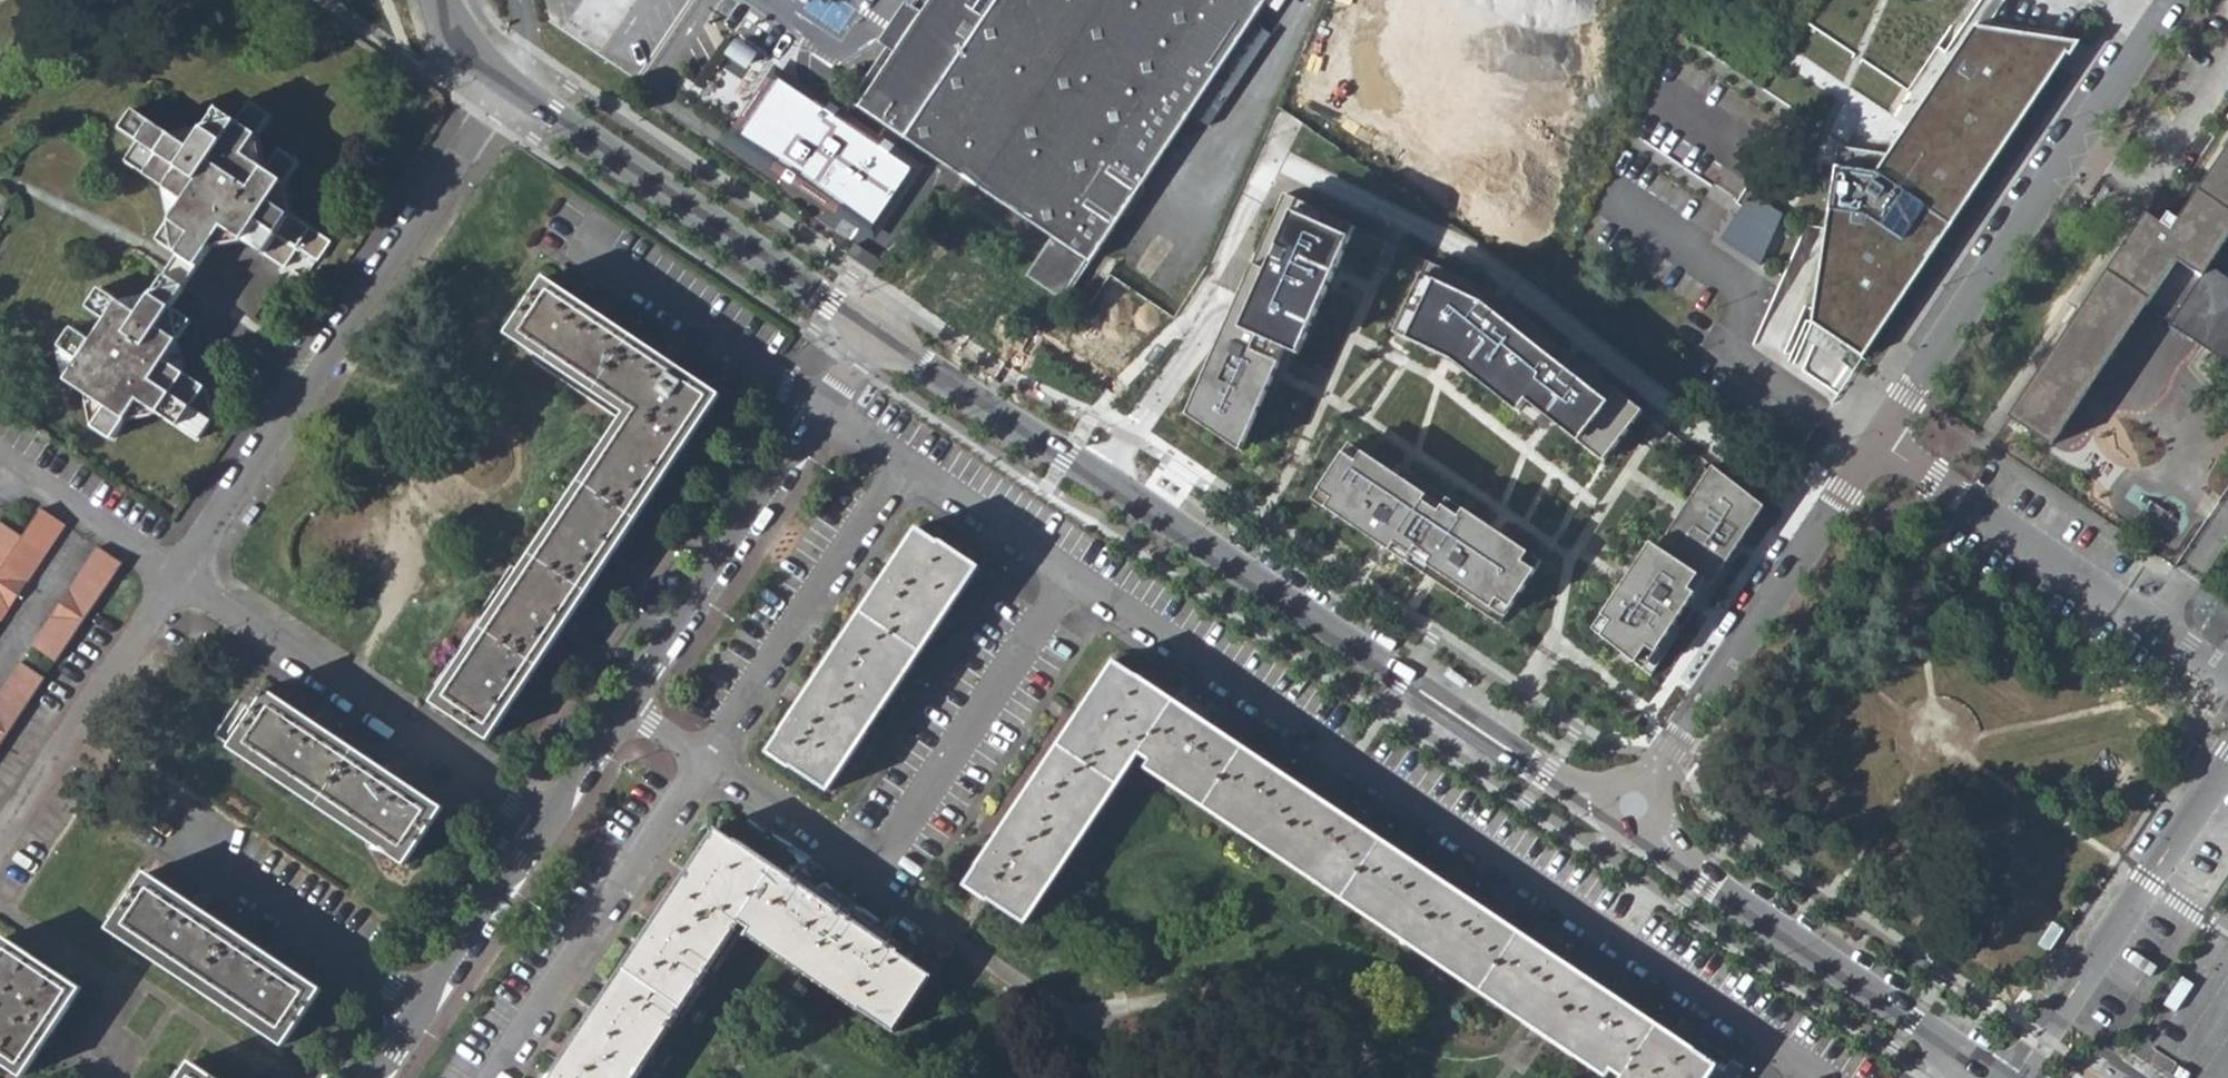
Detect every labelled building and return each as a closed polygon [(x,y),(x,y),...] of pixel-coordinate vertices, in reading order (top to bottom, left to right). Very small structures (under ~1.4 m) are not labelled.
[(892,48),(897,52),(858,111),(1051,239),(1025,277),(1063,303),(1268,0),(933,0),(919,21),(914,17),(892,48)] [(1835,166),(1811,323),(1862,358),(2067,54),(2072,54),(2080,42),(2075,41),(2056,38),(2000,31),(2005,0),(1992,0),(1987,28),(1875,172),(1835,166)] [(721,64),(742,78),(760,52),(739,37),(721,64)] [(894,161),(778,79),(736,138),(853,220),(854,217),(873,230),(885,213),(891,217),(897,210),(890,205),(911,176),(893,163),(894,161)] [(102,409),(89,429),(109,443),(136,403),(195,442),(208,424),(202,389),(163,362),(189,323),(169,309),(223,230),(285,270),(298,252),(315,263),(329,244),(270,203),(296,162),(274,149),(260,170),(243,158),(269,117),(248,104),(236,124),(215,112),(190,151),(131,112),(118,130),(137,144),(124,163),(183,203),(158,243),(177,256),(136,316),(97,290),(84,309),(103,321),(90,343),(71,330),(58,350),(64,383),(102,409)] [(2227,238),(2227,145),(2171,231),(2144,214),(2007,417),(2050,446),(2144,307),(2169,323),(2168,325),(2227,366),(2227,281),(2208,267),(2227,238)] [(1723,237),(1762,261),(1790,214),(1752,190),(1723,237)] [(1277,199),(1221,331),(1283,356),(1290,359),(1295,361),(1350,229),(1277,199)] [(875,276),(883,265),(855,246),(847,258),(875,276)] [(1486,286),(1419,260),(1385,333),(1445,356),(1541,426),(1601,471),(1642,413),(1486,286)] [(623,414),(429,704),(487,742),(719,396),(543,278),(506,335),(591,393),(609,367),(646,391),(628,417),(623,414)] [(1240,460),(1283,356),(1221,331),(1208,325),(1165,428),(1240,460)] [(1496,636),(1540,564),(1339,442),(1295,514),(1496,636)] [(1641,554),(1696,594),(1757,510),(1701,470),(1681,499),(1641,554)] [(0,522),(0,624),(66,525),(42,508),(23,536),(0,522)] [(779,737),(769,753),(827,792),(957,595),(959,597),(976,570),(916,530),(777,736),(779,737)] [(1696,594),(1641,554),(1629,546),(1614,567),(1573,624),(1640,672),(1696,594)] [(122,563),(98,547),(31,646),(56,662),(122,563)] [(21,662),(0,693),(0,745),(45,678),(21,662)] [(1022,926),(1135,760),(1138,755),(1148,762),(1144,768),(1531,1027),(1605,1077),(1609,1071),(1619,1077),(1739,1077),(1743,1072),(1729,1062),(1725,1068),(1717,1062),(1714,1067),(1694,1053),(1695,1051),(1573,969),(1135,676),(1134,678),(1112,663),(974,868),(976,870),(964,887),(1022,926)] [(1464,685),(1469,678),(1452,666),(1447,673),(1464,685)] [(265,693),(229,749),(403,866),(441,811),(265,693)] [(736,922),(749,930),(745,936),(893,1033),(929,979),(894,955),(897,951),(735,843),(734,846),(715,833),(551,1077),(631,1077),(736,922)] [(145,875),(108,932),(281,1047),(320,991),(145,875)] [(0,943),(0,1064),(21,1077),(23,1077),(82,991),(3,938),(0,943)] [(189,1063),(179,1077),(211,1077),(189,1063)]
